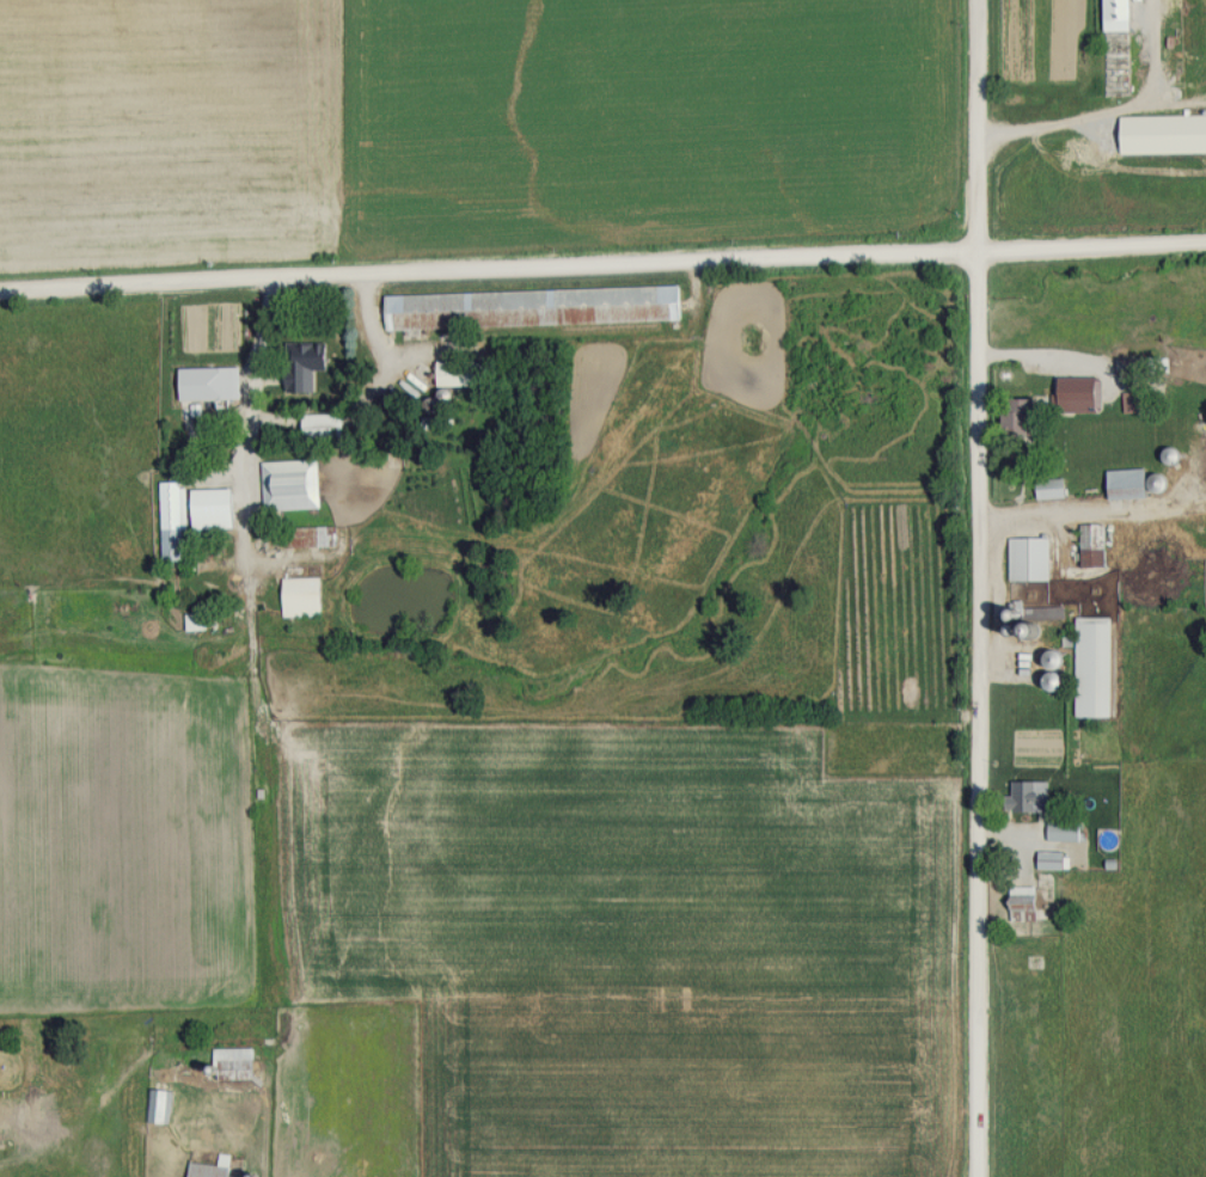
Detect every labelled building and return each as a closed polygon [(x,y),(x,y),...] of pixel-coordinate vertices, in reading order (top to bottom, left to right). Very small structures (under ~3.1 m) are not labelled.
[(1105,93),(1127,93),(1127,42),(1132,42),(1131,0),(1104,0),(1105,93)] [(1124,155),(1205,154),(1205,116),(1123,117),(1124,155)] [(386,294),(387,329),(685,321),(684,287),(386,294)] [(312,330),(312,344),(291,344),(291,372),(332,372),(332,330),(312,330)] [(490,385),(490,361),(439,360),(438,384),(490,385)] [(240,399),(240,367),(196,367),(196,399),(240,399)] [(1008,397),(1008,435),(1039,435),(1039,397),(1008,397)] [(346,413),(302,413),(302,438),(346,438),(346,413)] [(265,462),(266,510),(322,508),(320,460),(265,462)] [(1152,498),(1151,468),(1111,469),(1111,499),(1152,498)] [(1070,498),(1070,478),(1038,478),(1039,498),(1070,498)] [(181,481),(160,482),(162,561),(182,560),(181,481)] [(235,492),(192,492),(192,529),(235,529),(235,492)] [(1082,568),(1111,568),(1111,523),(1082,523),(1082,568)] [(286,528),(286,548),(335,548),(335,528),(286,528)] [(1053,581),(1053,538),(1011,538),(1011,581),(1053,581)] [(283,617),(323,617),(323,578),(283,578),(283,617)] [(186,630),(209,630),(209,614),(186,614),(186,630)] [(1078,717),(1115,717),(1115,618),(1078,618),(1078,717)] [(1052,811),(1052,780),(1012,780),(1012,811),(1052,811)] [(1049,841),(1085,841),(1085,821),(1049,821),(1049,841)] [(1070,851),(1038,851),(1038,869),(1070,869),(1070,851)] [(1013,921),(1042,921),(1042,887),(1013,887),(1013,921)] [(256,1049),(215,1049),(215,1080),(256,1080),(256,1049)] [(145,1123),(169,1123),(169,1089),(145,1089),(145,1123)] [(8,1106),(0,1106),(0,1133),(8,1133),(8,1106)] [(192,1151),(191,1176),(236,1176),(237,1153),(192,1151)]
